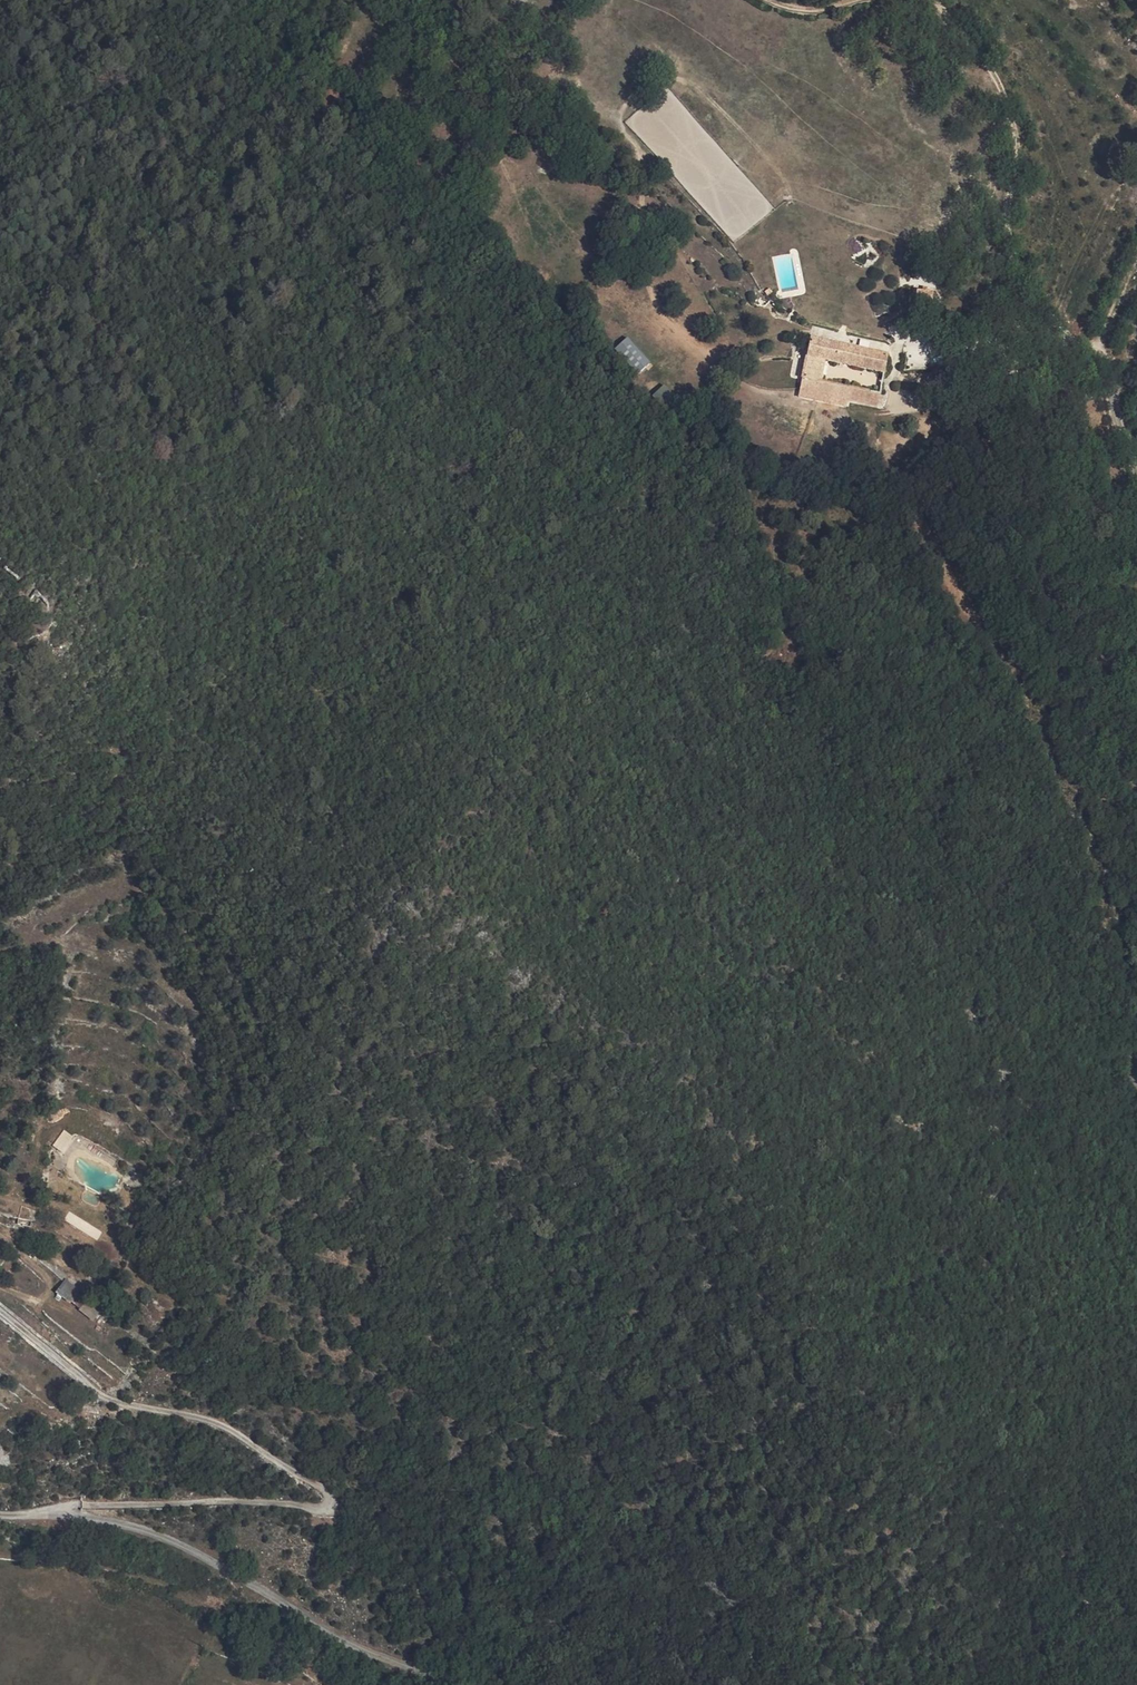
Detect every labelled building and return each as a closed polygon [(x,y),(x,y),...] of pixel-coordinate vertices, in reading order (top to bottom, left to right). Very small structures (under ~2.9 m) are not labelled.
[(931,300),(934,288),(920,284),(916,297),(931,300)] [(811,354),(863,363),(866,343),(823,335),(824,330),(815,328),(811,354)] [(627,336),(615,347),(638,373),(651,362),(627,336)] [(906,369),(928,369),(927,342),(906,342),(906,369)] [(863,363),(876,365),(879,345),(866,343),(863,363)] [(879,345),(876,365),(888,367),(891,347),(879,345)] [(663,407),(675,396),(663,384),(651,395),(663,407)] [(64,1130),(53,1145),(62,1152),(73,1137),(64,1130)] [(56,1291),(76,1305),(85,1292),(65,1278),(56,1291)]
